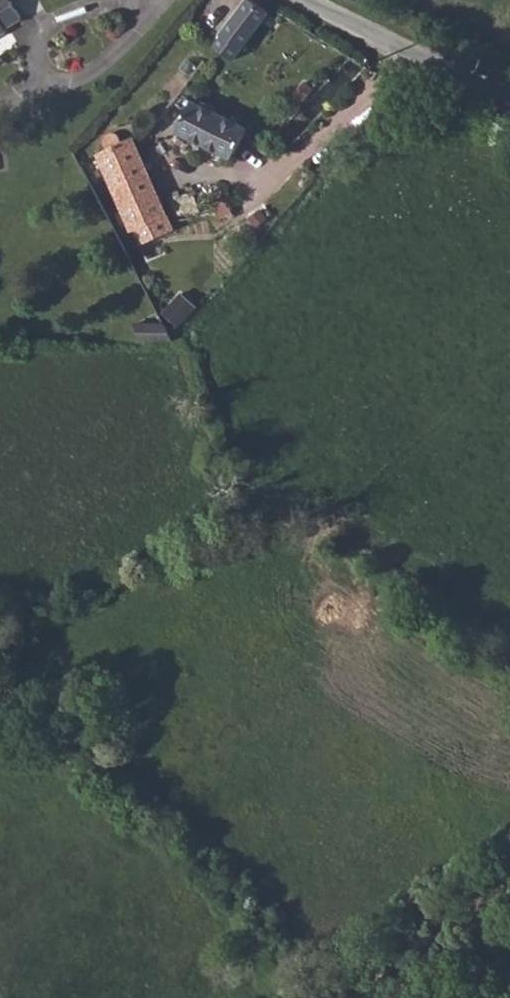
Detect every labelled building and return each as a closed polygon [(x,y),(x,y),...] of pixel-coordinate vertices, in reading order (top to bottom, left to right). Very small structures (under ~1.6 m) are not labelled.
[(7,32),(6,29),(21,20),(12,0),(0,0),(0,36),(7,32)] [(252,0),(248,0),(222,34),(223,35),(215,46),(234,60),(270,13),(252,0)] [(233,159),(248,128),(192,102),(177,132),(233,159)] [(108,149),(99,154),(133,232),(136,230),(143,244),(153,240),(174,230),(131,138),(121,143),(121,140),(120,137),(118,135),(115,134),(111,134),(109,135),(106,137),(105,140),(105,143),(106,146),(108,149)] [(179,326),(196,307),(182,294),(165,313),(179,326)] [(175,341),(165,323),(134,324),(142,340),(175,341)]
